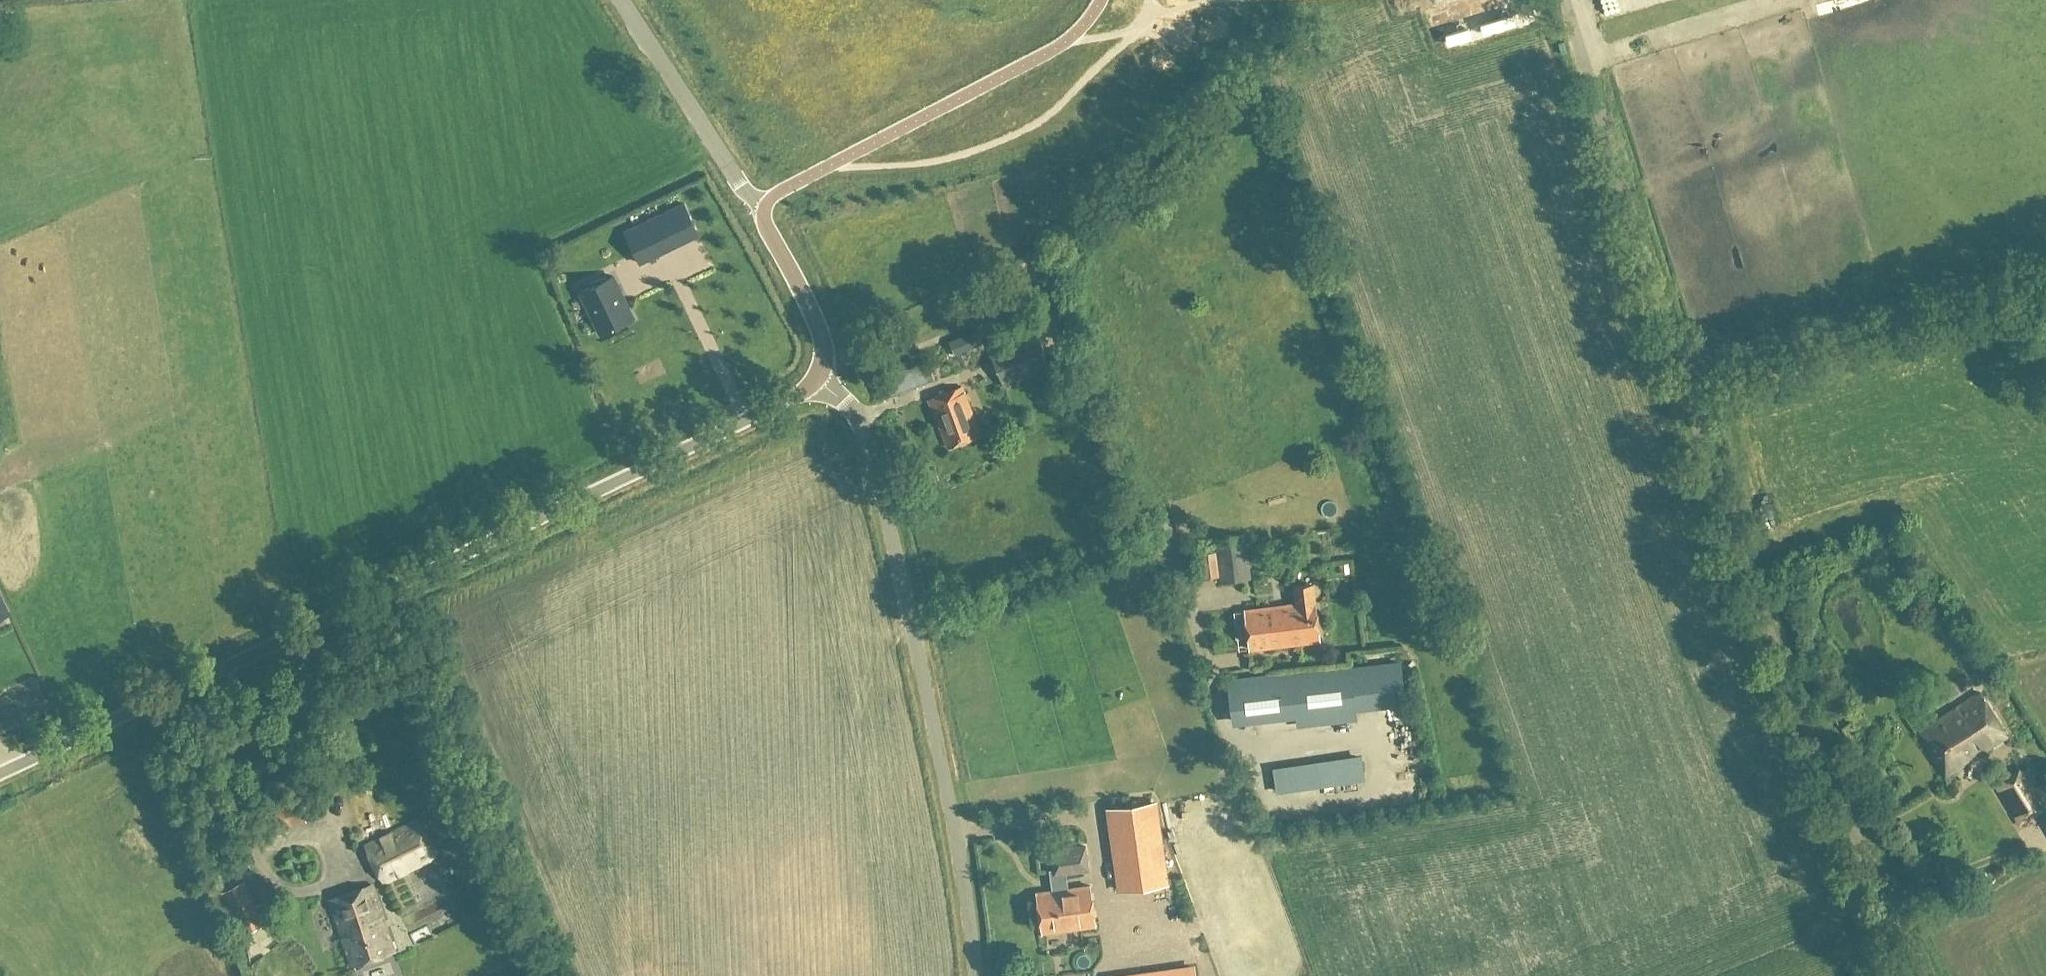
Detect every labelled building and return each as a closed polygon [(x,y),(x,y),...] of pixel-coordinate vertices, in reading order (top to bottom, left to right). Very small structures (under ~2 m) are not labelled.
[(1185,27),(1170,21),(1164,23),(1161,31),(1163,37),(1178,43),(1184,41),(1187,34),(1185,27)] [(527,82),(517,83),(519,104),(529,103),(527,82)] [(551,126),(555,137),(571,131),(567,120),(551,126)] [(699,234),(684,204),(625,232),(640,263),(699,234)] [(601,334),(633,319),(626,303),(624,304),(619,293),(621,292),(613,276),(580,292),(601,334)] [(1036,336),(991,355),(1004,386),(1050,367),(1036,336)] [(961,337),(950,342),(955,354),(967,349),(961,337)] [(929,400),(948,448),(981,435),(962,387),(929,400)] [(1244,534),(1214,537),(1220,583),(1250,579),(1244,534)] [(1195,581),(1212,581),(1212,563),(1195,564),(1195,581)] [(1313,585),(1294,587),(1296,604),(1244,611),(1249,650),(1320,641),(1313,585)] [(1353,698),(1350,668),(1229,682),(1234,721),(1297,714),(1297,723),(1298,724),(1356,718),(1353,698)] [(1918,733),(1946,776),(2007,736),(1979,693),(1918,733)] [(1265,786),(1297,783),(1295,764),(1282,765),(1281,762),(1263,763),(1265,786)] [(2026,768),(1997,786),(2020,824),(2045,808),(2045,801),(2026,768)] [(307,818),(301,795),(268,803),(274,826),(307,818)] [(1166,884),(1155,803),(1109,809),(1120,890),(1166,884)] [(422,819),(368,846),(386,883),(440,856),(422,819)] [(1053,852),(1056,869),(1049,870),(1052,891),(1036,894),(1042,933),(1096,925),(1090,886),(1067,890),(1064,870),(1071,869),(1072,872),(1087,870),(1084,847),(1053,852)] [(205,888),(229,935),(238,930),(242,936),(267,923),(263,916),(271,912),(265,901),(257,905),(244,880),(225,890),(220,880),(205,888)] [(371,885),(330,899),(352,965),(394,952),(371,885)] [(1098,966),(1084,968),(1083,958),(1052,962),(1054,975),(1100,975),(1098,966)] [(1134,975),(1195,975),(1193,967),(1134,975)]
